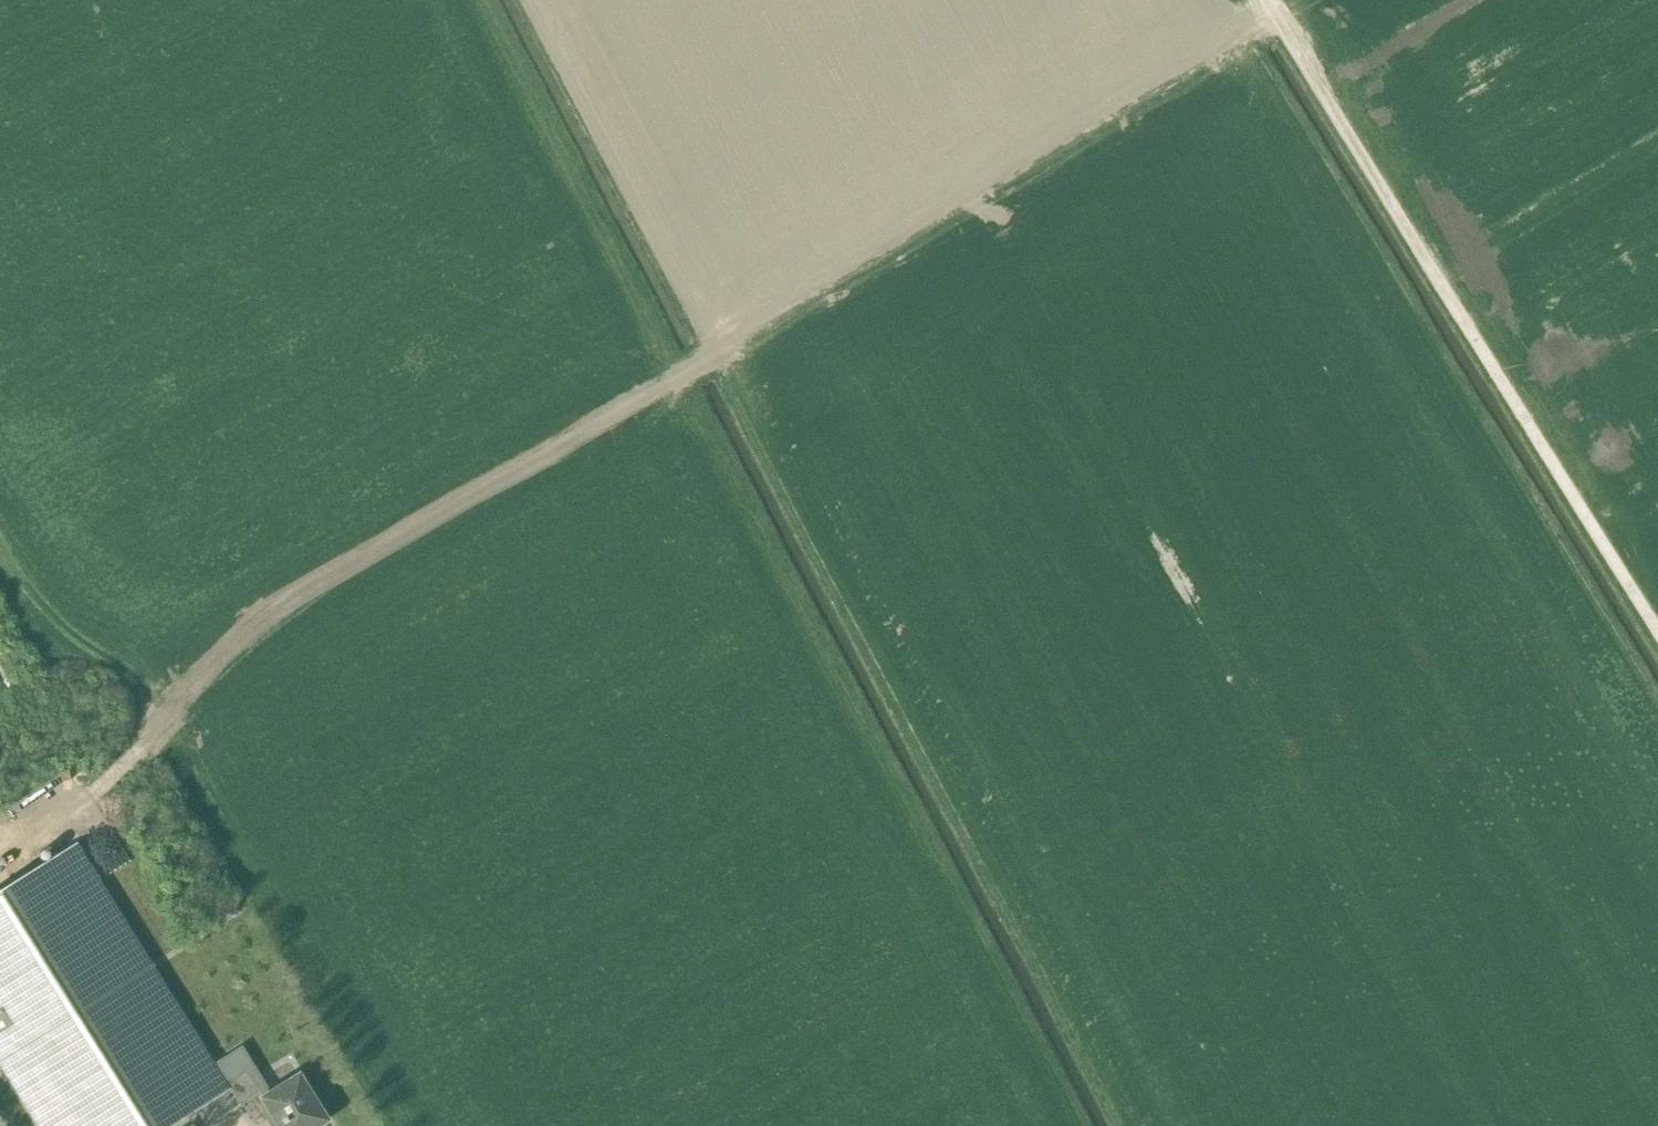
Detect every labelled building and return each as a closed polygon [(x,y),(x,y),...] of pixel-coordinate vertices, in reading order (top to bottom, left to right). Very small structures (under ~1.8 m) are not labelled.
[(279,1125),(316,1125),(327,1119),(298,1074),(270,1092),(241,1046),(214,1063),(0,719),(0,1065),(38,1125),(166,1125),(229,1087),(225,1080),(240,1071),(244,1072),(256,1091),(251,1093),(267,1119),(273,1116),(279,1125)]
